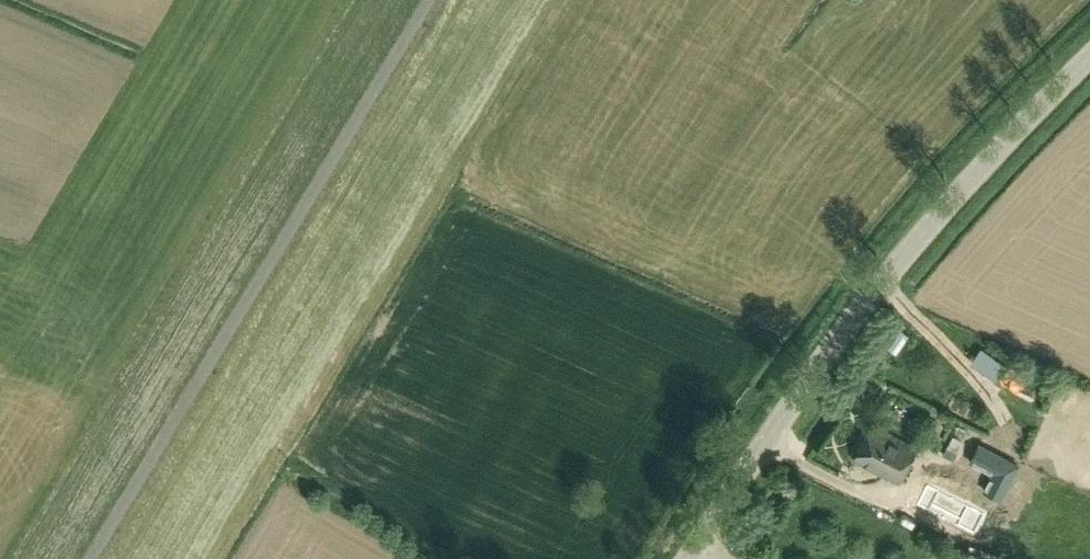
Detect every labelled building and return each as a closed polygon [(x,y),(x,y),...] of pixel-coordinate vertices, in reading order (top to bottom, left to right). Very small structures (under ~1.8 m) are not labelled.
[(898,482),(915,449),(872,426),(855,459),(898,482)] [(924,454),(905,495),(934,508),(953,468),(924,454)]
